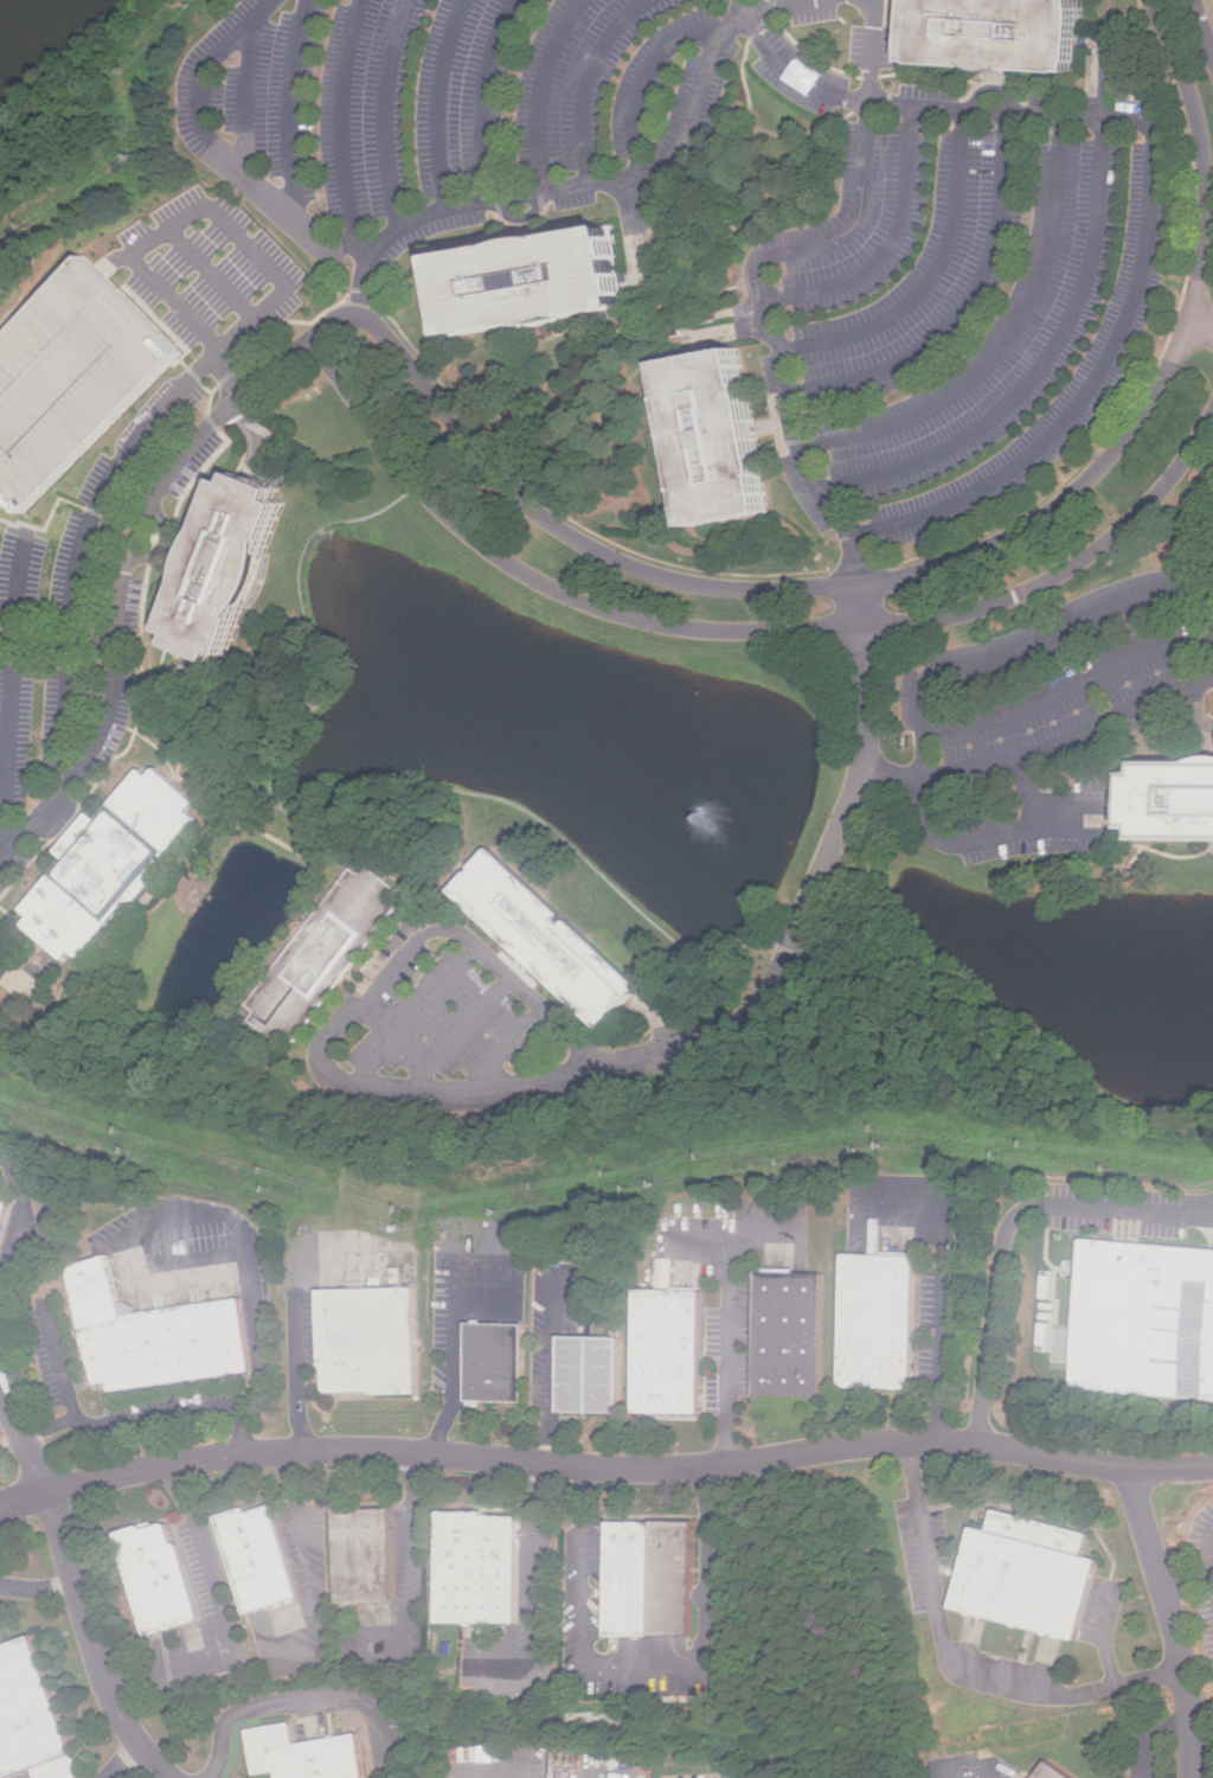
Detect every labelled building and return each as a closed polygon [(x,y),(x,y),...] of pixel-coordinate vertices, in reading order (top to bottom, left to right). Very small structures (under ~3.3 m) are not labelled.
[(1064,72),(1067,0),(897,0),(896,66),(1064,72)] [(614,306),(599,224),(421,256),(435,338),(614,306)] [(34,513),(195,347),(108,264),(98,255),(0,352),(0,480),(34,513)] [(733,348),(648,362),(674,526),(759,513),(733,348)] [(242,479),(184,632),(187,633),(182,646),(226,664),(230,654),(250,661),(308,510),(303,509),(309,494),(264,478),(261,486),(242,479)] [(1128,778),(1117,778),(1117,831),(1131,831),(1131,844),(1212,843),(1212,757),(1208,756),(1198,757),(1187,760),(1180,765),(1128,766),(1128,778)] [(88,961),(205,818),(198,812),(205,802),(162,768),(155,776),(146,769),(103,821),(94,813),(60,853),(69,859),(27,910),(36,917),(28,926),(71,961),(77,953),(88,961)] [(447,891),(595,1026),(634,983),(486,848),(447,891)] [(353,866),(250,1006),(258,1011),(251,1021),(283,1044),(289,1036),(300,1044),(403,904),(396,900),(403,890),(371,866),(365,875),(353,866)] [(11,1201),(0,1199),(0,1247),(11,1201)] [(1072,1390),(1212,1400),(1212,1249),(1083,1240),(1072,1390)] [(116,1389),(258,1369),(248,1296),(129,1313),(113,1253),(70,1265),(100,1382),(114,1380),(116,1389)] [(836,1387),(911,1389),(914,1254),(839,1253),(836,1387)] [(672,1288),(672,1258),(658,1258),(658,1288),(672,1288)] [(819,1395),(821,1271),(755,1269),(752,1394),(819,1395)] [(416,1392),(413,1287),(316,1288),(319,1394),(416,1392)] [(700,1414),(702,1290),(635,1288),(633,1413),(700,1414)] [(521,1322),(464,1320),(463,1398),(520,1398),(521,1322)] [(623,1337),(564,1337),(564,1413),(623,1414),(623,1337)] [(299,1594),(267,1502),(239,1511),(237,1507),(210,1516),(243,1613),(299,1594)] [(328,1508),(330,1603),(390,1601),(386,1505),(328,1508)] [(1077,1637),(1093,1558),(1077,1554),(1083,1530),(987,1509),(983,1529),(967,1524),(948,1607),(1077,1637)] [(518,1622),(518,1511),(436,1510),(435,1620),(518,1622)] [(141,1635),(198,1617),(166,1515),(109,1533),(141,1635)] [(605,1520),(605,1635),(691,1635),(691,1520),(605,1520)] [(40,1633),(5,1645),(0,1630),(0,1777),(14,1777),(39,1770),(42,1777),(87,1777),(40,1633)] [(250,1774),(274,1772),(275,1777),(366,1777),(360,1733),(291,1742),(289,1722),(244,1728),(250,1774)] [(1046,1757),(1032,1777),(1078,1777),(1046,1757)]
